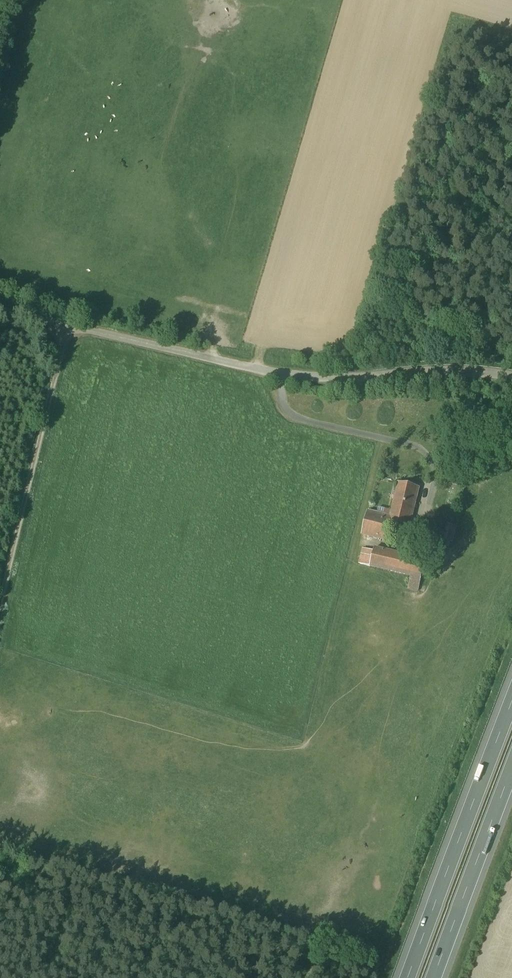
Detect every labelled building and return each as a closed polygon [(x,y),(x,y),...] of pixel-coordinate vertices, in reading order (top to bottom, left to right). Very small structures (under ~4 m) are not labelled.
[(391,517),(389,522),(390,522),(409,527),(419,488),(399,483),(391,517)] [(389,522),(391,517),(368,511),(362,534),(386,541),(390,522),(389,522)] [(442,523),(438,538),(448,540),(452,525),(442,523)] [(426,560),(375,548),(370,567),(421,579),(426,560)]
